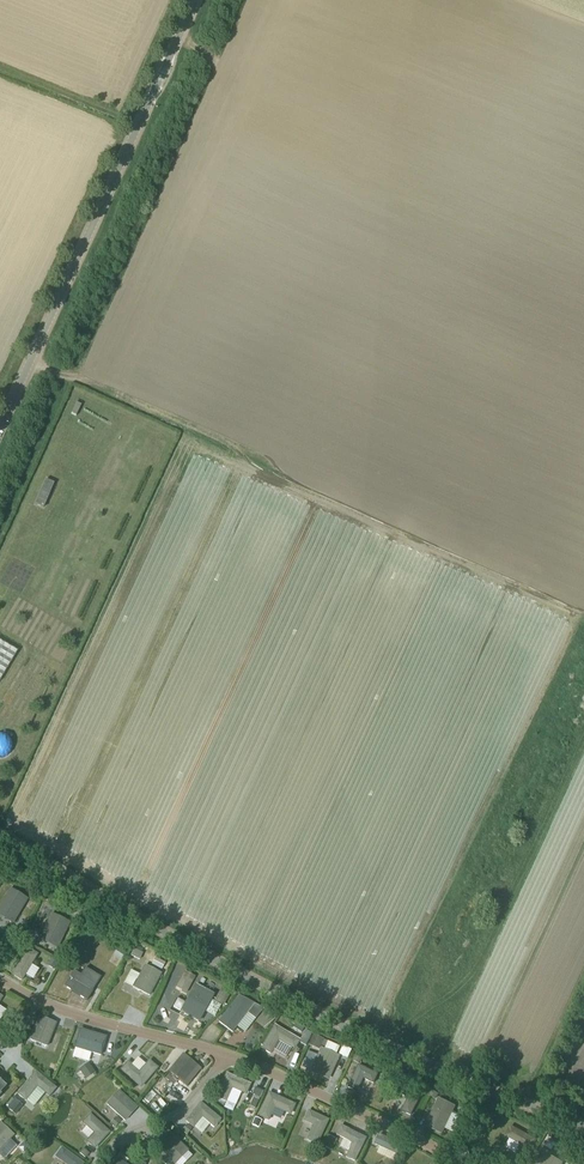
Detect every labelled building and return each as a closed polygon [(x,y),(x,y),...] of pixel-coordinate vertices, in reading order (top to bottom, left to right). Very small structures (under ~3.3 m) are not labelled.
[(31,521),(18,545),(26,550),(30,543),(40,526),(31,521)] [(11,890),(0,908),(0,918),(14,926),(29,901),(11,890)] [(88,909),(81,906),(77,913),(84,917),(88,909)] [(71,925),(52,916),(40,942),(59,951),(71,925)] [(118,948),(114,954),(121,959),(126,952),(118,948)] [(139,960),(143,953),(141,952),(135,949),(134,949),(131,955),(139,960)] [(39,957),(29,951),(13,977),(23,983),(39,957)] [(47,966),(54,970),(58,963),(52,959),(47,966)] [(163,975),(146,966),(134,989),(152,998),(163,975)] [(71,991),(87,1000),(92,992),(101,977),(86,969),(85,968),(81,975),(75,971),(75,972),(74,971),(65,986),(72,990),(71,991)] [(185,971),(177,986),(187,992),(196,976),(185,971)] [(196,987),(181,1015),(200,1025),(216,997),(196,987)] [(222,988),(215,1001),(224,1006),(231,992),(222,988)] [(256,1006),(241,994),(220,1022),(235,1034),(256,1006)] [(267,1010),(256,1022),(265,1030),(278,1016),(267,1010)] [(41,1018),(31,1042),(49,1049),(58,1024),(41,1018)] [(293,1027),(302,1032),(305,1027),(297,1022),(293,1027)] [(302,1043),(276,1027),(263,1050),(273,1056),(280,1043),(296,1052),(302,1043)] [(102,1057),(107,1038),(82,1030),(77,1049),(102,1057)] [(313,1034),(306,1030),(302,1038),(303,1039),(301,1042),(307,1045),(313,1034)] [(314,1034),(309,1045),(319,1050),(321,1046),(324,1039),(314,1034)] [(341,1059),(323,1051),(312,1074),(330,1082),(341,1059)] [(197,1065),(183,1054),(169,1072),(183,1083),(197,1065)] [(362,1058),(354,1055),(352,1060),(360,1064),(362,1058)] [(139,1071),(127,1062),(120,1071),(141,1089),(157,1068),(148,1060),(139,1071)] [(79,1069),(86,1080),(96,1073),(88,1062),(79,1069)] [(379,1076),(358,1067),(349,1089),(358,1093),(364,1080),(375,1085),(379,1076)] [(166,1079),(173,1084),(177,1079),(170,1073),(166,1079)] [(51,1098),(57,1090),(37,1074),(20,1096),(27,1102),(39,1088),(51,1098)] [(247,1095),(251,1085),(226,1074),(216,1098),(226,1102),(232,1089),(247,1095)] [(4,1099),(2,1098),(8,1091),(0,1083),(0,1103),(4,1099)] [(413,1117),(423,1095),(402,1086),(398,1095),(409,1100),(403,1112),(413,1117)] [(428,1095),(431,1090),(422,1086),(420,1091),(428,1095)] [(263,1091),(256,1088),(253,1095),(256,1096),(260,1098),(263,1091)] [(126,1122),(138,1108),(119,1090),(107,1104),(126,1122)] [(429,1095),(437,1099),(439,1093),(431,1090),(429,1095)] [(295,1105),(268,1093),(258,1116),(269,1121),(274,1108),(291,1115),(295,1105)] [(253,1097),(250,1106),(255,1108),(259,1100),(255,1098),(253,1097)] [(15,1099),(7,1108),(15,1115),(23,1106),(15,1099)] [(457,1107),(439,1099),(428,1122),(446,1130),(457,1107)] [(213,1128),(220,1120),(200,1102),(184,1121),(193,1128),(202,1118),(213,1128)] [(331,1122),(310,1112),(305,1123),(315,1128),(308,1142),(319,1147),(331,1122)] [(485,1114),(476,1117),(479,1126),(488,1123),(485,1114)] [(111,1134),(91,1116),(84,1125),(95,1135),(88,1143),(96,1150),(111,1134)] [(116,1117),(110,1124),(115,1128),(121,1121),(116,1117)] [(262,1120),(255,1117),(251,1125),(259,1128),(262,1120)] [(1,1124),(0,1125),(0,1149),(13,1135),(1,1124)] [(187,1124),(182,1131),(187,1135),(192,1128),(187,1124)] [(353,1144),(346,1159),(356,1163),(368,1140),(341,1126),(337,1135),(353,1144)] [(513,1126),(507,1136),(521,1144),(512,1160),(520,1163),(524,1163),(537,1139),(513,1126)] [(189,1153),(166,1130),(154,1143),(175,1163),(177,1163),(189,1153)] [(337,1140),(327,1136),(323,1145),(332,1150),(337,1140)] [(404,1159),(408,1148),(381,1136),(376,1146),(404,1159)] [(151,1141),(149,1143),(146,1141),(142,1145),(152,1154),(158,1148),(152,1142),(151,1141)] [(566,1144),(560,1155),(570,1160),(576,1149),(566,1144)] [(79,1153),(86,1158),(90,1153),(83,1148),(79,1153)] [(63,1150),(58,1157),(67,1163),(84,1163),(63,1150)] [(541,1163),(563,1163),(546,1154),(541,1163)]
